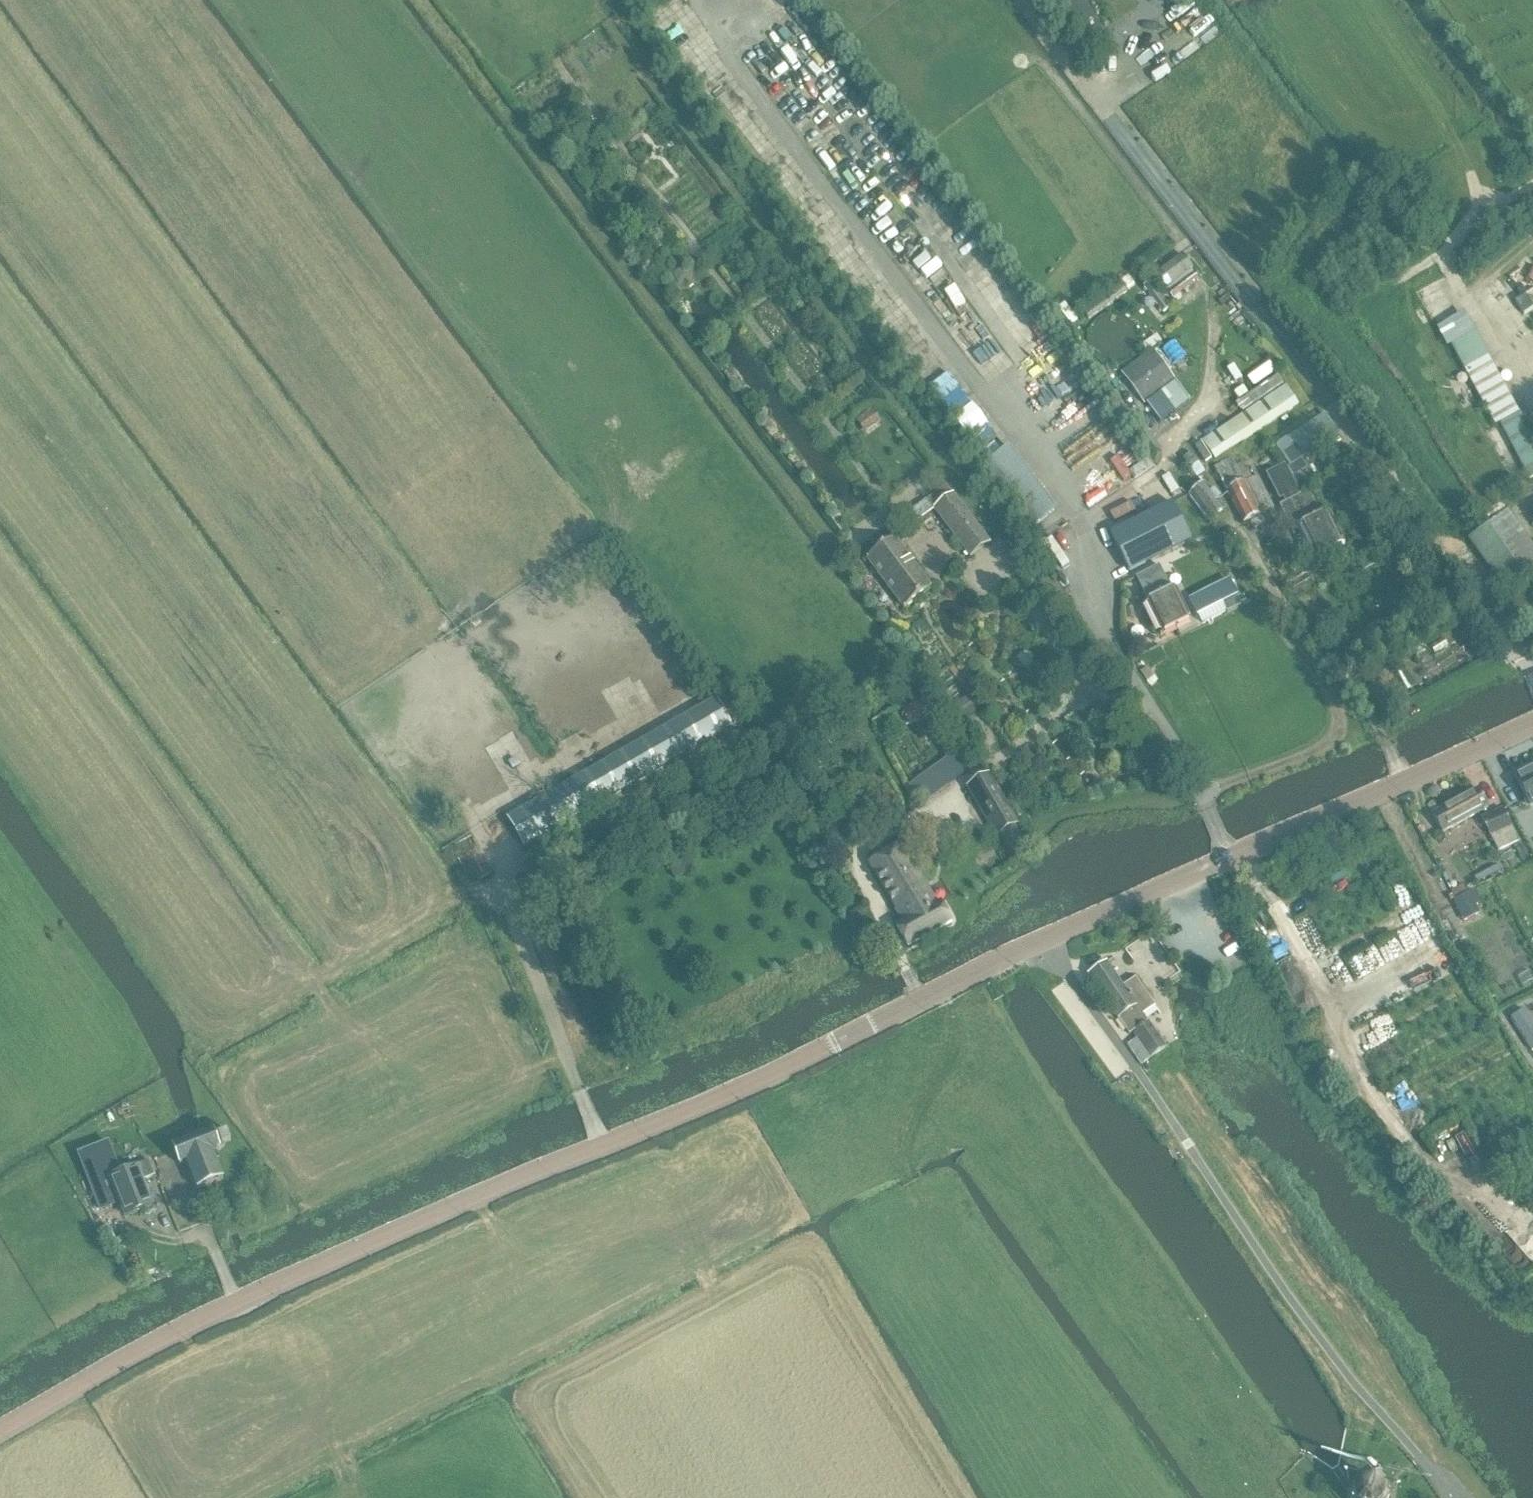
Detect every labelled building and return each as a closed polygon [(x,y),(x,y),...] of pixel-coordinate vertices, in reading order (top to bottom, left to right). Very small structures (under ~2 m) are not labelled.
[(1164,9),(1173,3),(1171,0),(1159,0),(1164,9)] [(1183,255),(1152,277),(1162,291),(1165,289),(1191,270),(1193,269),(1183,255)] [(1191,270),(1165,289),(1172,299),(1198,280),(1191,270)] [(1151,281),(1143,287),(1163,313),(1170,308),(1151,281)] [(1122,283),(1083,311),(1089,319),(1128,291),(1122,283)] [(1516,302),(1524,314),(1532,308),(1532,307),(1525,295),(1516,302)] [(1474,333),(1452,344),(1458,355),(1479,343),(1474,333)] [(1174,340),(1162,349),(1167,357),(1179,348),(1174,340)] [(1188,401),(1174,383),(1176,382),(1154,351),(1122,373),(1144,404),(1147,402),(1161,421),(1188,401)] [(1465,369),(1495,424),(1496,424),(1499,422),(1529,480),(1532,478),(1532,442),(1519,416),(1487,357),(1465,369)] [(1270,363),(1248,379),(1254,387),(1275,372),(1270,363)] [(1242,411),(1283,385),(1277,377),(1237,404),(1242,411)] [(1215,459),(1298,405),(1286,387),(1203,441),(1215,459)] [(1316,479),(1303,460),(1339,436),(1325,415),(1276,447),(1289,468),(1287,469),(1286,465),(1267,474),(1280,500),(1283,499),(1285,504),(1280,506),(1292,531),(1298,528),(1314,560),(1328,553),(1300,496),(1298,492),(1316,479)] [(1056,509),(1009,445),(982,465),(1030,529),(1056,509)] [(1246,470),(1239,474),(1231,459),(1215,468),(1244,525),(1273,509),(1258,477),(1251,480),(1246,470)] [(1189,495),(1208,522),(1225,509),(1206,483),(1189,495)] [(919,521),(934,510),(954,495),(947,485),(912,511),(919,521)] [(1300,496),(1328,553),(1345,544),(1330,512),(1324,515),(1313,489),(1300,496)] [(954,495),(934,510),(971,558),(991,543),(954,495)] [(1114,534),(1112,535),(1130,572),(1191,541),(1173,504),(1114,534)] [(1531,628),(1532,627),(1532,601),(1532,599),(1532,598),(1532,546),(1509,513),(1508,514),(1501,504),(1482,518),(1489,527),(1470,541),(1507,592),(1525,579),(1522,574),(1527,571),(1532,580),(1524,584),(1525,586),(1508,595),(1524,624),(1527,622),(1531,628)] [(1260,516),(1249,522),(1253,529),(1264,523),(1260,516)] [(904,608),(931,588),(895,539),(868,561),(904,608)] [(1366,550),(1355,555),(1364,572),(1374,567),(1366,550)] [(1159,566),(1148,572),(1176,628),(1192,621),(1176,588),(1171,590),(1159,566)] [(1148,572),(1136,578),(1148,603),(1145,604),(1161,636),(1176,628),(1148,572)] [(1229,580),(1189,600),(1197,616),(1223,603),(1227,612),(1227,613),(1241,606),(1236,596),(1237,596),(1229,580)] [(1147,667),(1140,672),(1147,681),(1149,680),(1152,684),(1156,681),(1153,677),(1154,676),(1147,667)] [(971,696),(957,705),(966,719),(981,710),(971,696)] [(715,698),(507,818),(524,848),(732,728),(715,698)] [(1092,711),(1097,718),(1105,712),(1100,705),(1092,711)] [(958,754),(940,767),(951,783),(969,770),(958,754)] [(1516,777),(1523,791),(1531,806),(1532,805),(1532,769),(1516,777)] [(1029,851),(1015,825),(1017,824),(990,775),(967,788),(996,836),(1001,833),(1015,858),(1029,851)] [(1431,814),(1443,833),(1489,808),(1478,789),(1431,814)] [(1497,852),(1518,841),(1502,810),(1481,819),(1497,852)] [(511,829),(499,835),(505,847),(518,840),(511,829)] [(905,922),(899,925),(909,947),(950,924),(940,903),(936,905),(902,845),(870,865),(905,922)] [(1524,846),(1516,850),(1521,861),(1529,858),(1524,846)] [(697,870),(690,857),(669,868),(675,881),(697,870)] [(1499,865),(1474,878),(1477,883),(1502,870),(1499,865)] [(1468,892),(1453,899),(1459,911),(1473,904),(1468,892)] [(1127,1045),(1140,1064),(1167,1047),(1149,1021),(1147,1022),(1143,1015),(1155,1006),(1136,978),(1123,986),(1107,962),(1088,975),(1118,1020),(1118,1019),(1129,1035),(1133,1032),(1137,1038),(1127,1045)] [(1529,972),(1518,977),(1522,986),(1532,980),(1529,972)] [(1511,1018),(1532,1051),(1532,1025),(1523,1010),(1511,1018)] [(213,1151),(225,1147),(223,1143),(231,1140),(228,1131),(220,1134),(219,1130),(215,1132),(214,1130),(173,1147),(180,1166),(188,1163),(198,1189),(224,1179),(213,1151)] [(145,1180),(156,1176),(149,1161),(139,1165),(139,1167),(122,1174),(110,1142),(81,1154),(102,1209),(121,1201),(127,1215),(154,1204),(145,1180)] [(1390,1485),(1379,1472),(1362,1471),(1349,1482),(1348,1497),(1389,1497),(1390,1485)]
